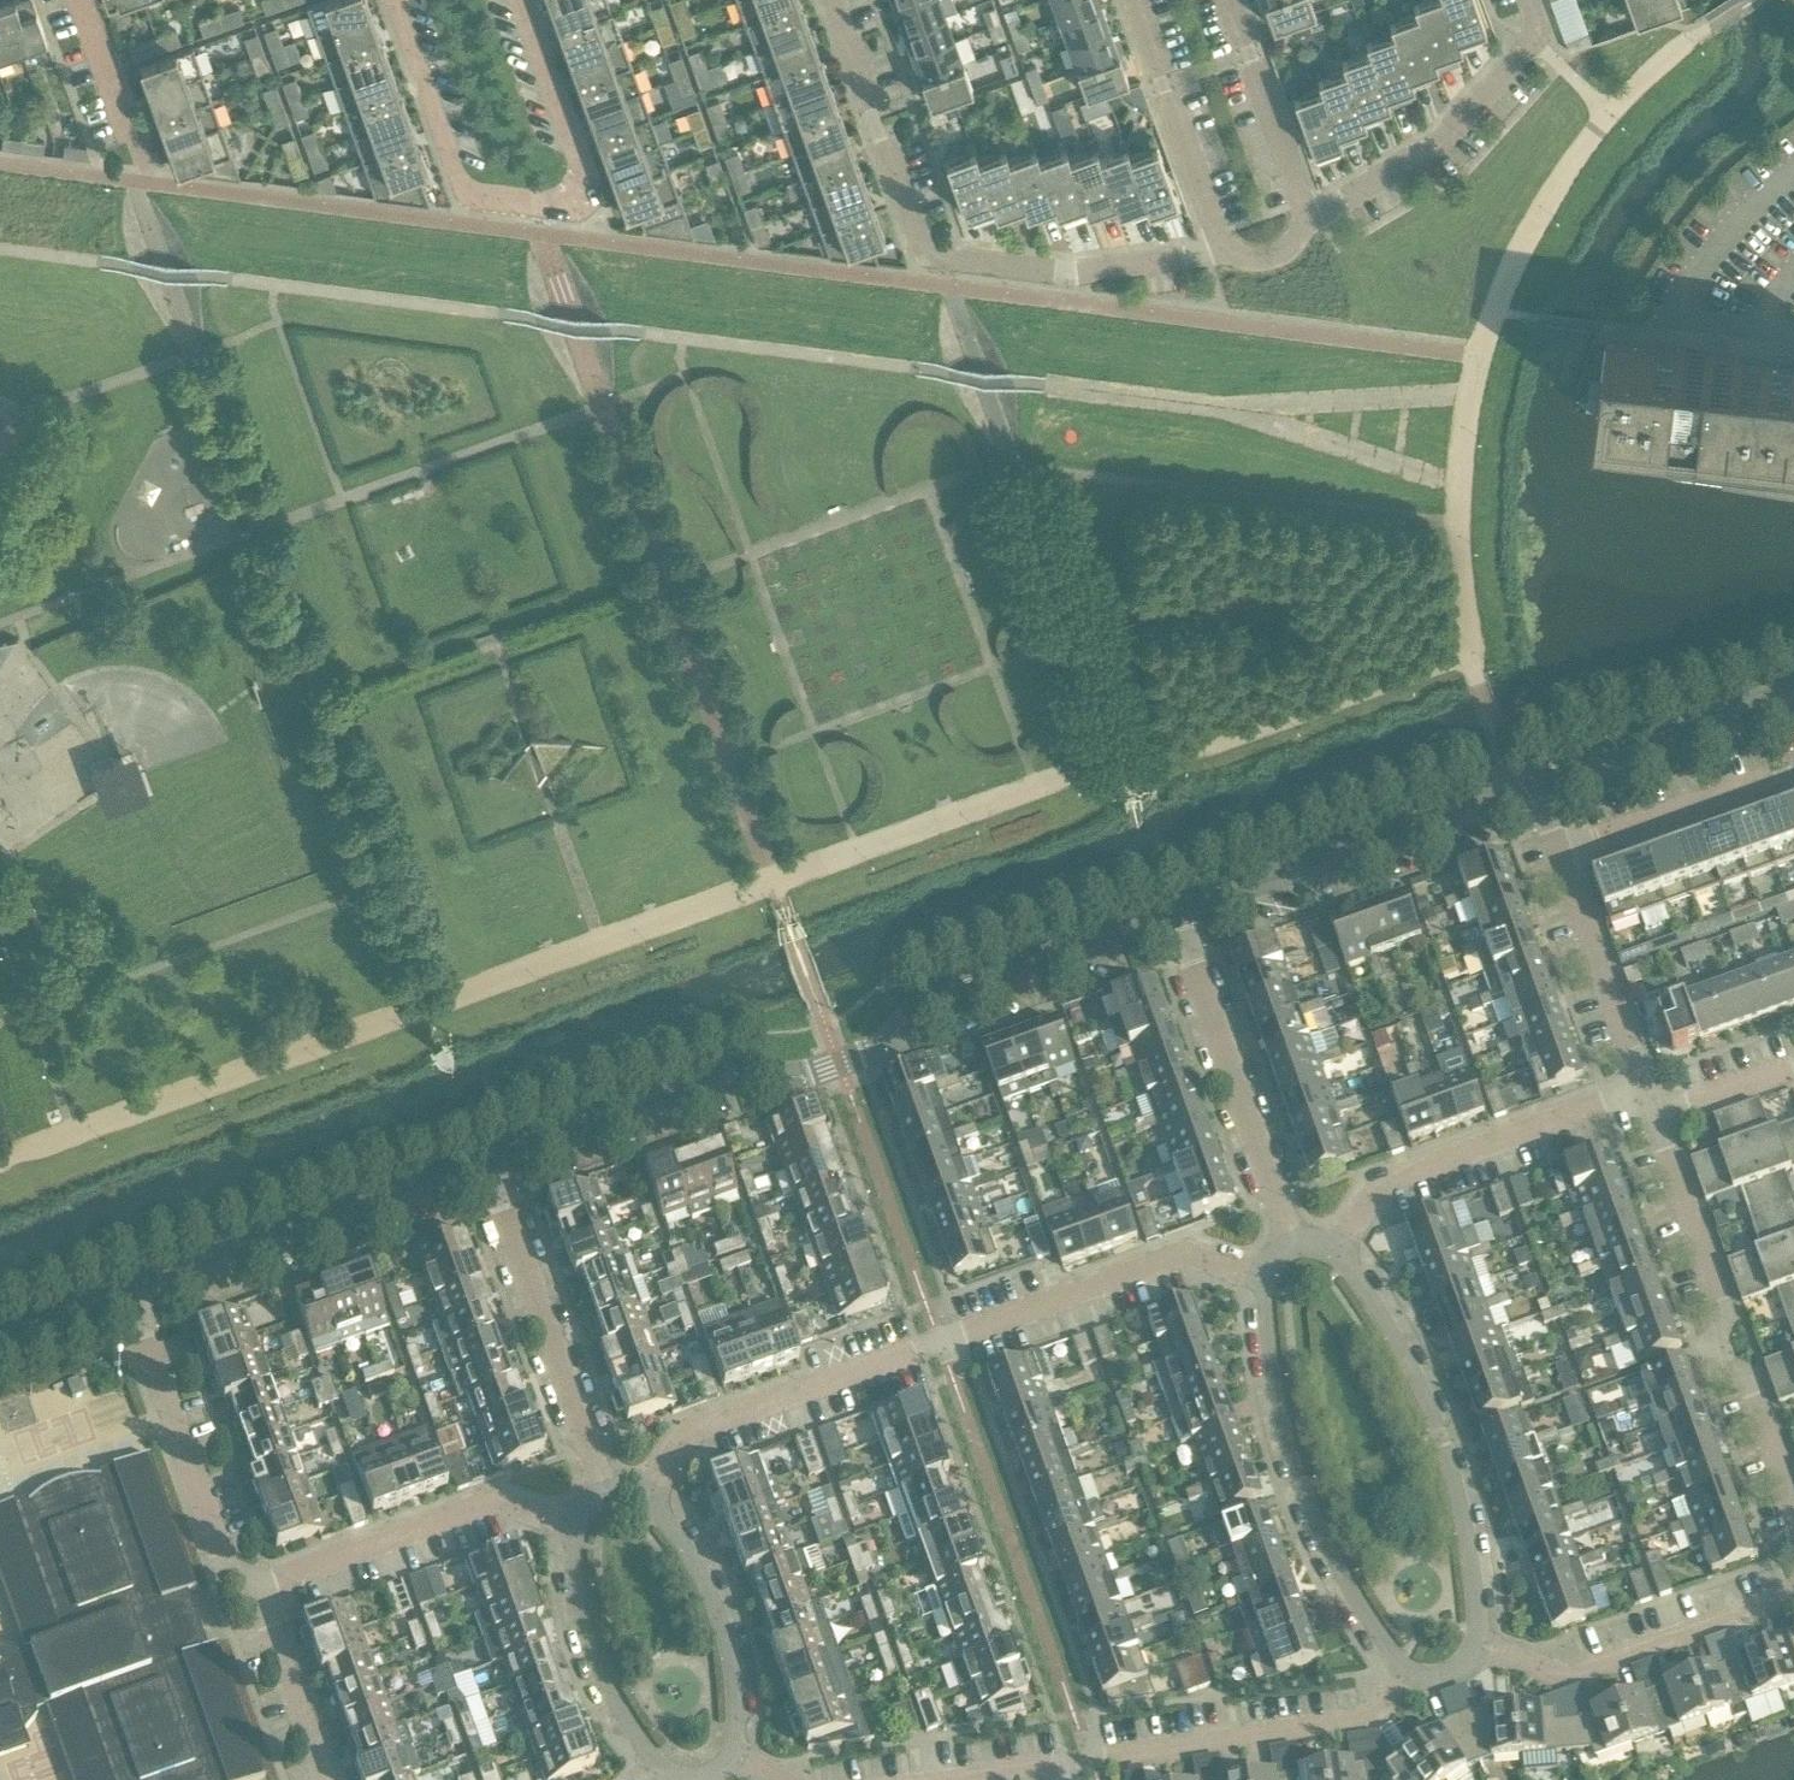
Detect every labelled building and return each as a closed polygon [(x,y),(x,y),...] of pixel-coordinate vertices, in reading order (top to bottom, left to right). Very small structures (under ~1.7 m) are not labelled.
[(33,0),(6,0),(3,1),(20,49),(30,45),(32,50),(49,44),(33,0)] [(111,17),(128,11),(124,0),(105,0),(111,17)] [(284,0),(261,0),(266,12),(286,5),(284,0)] [(366,0),(321,0),(307,5),(316,32),(371,12),(366,0)] [(608,0),(566,0),(549,6),(556,25),(557,25),(560,31),(613,12),(608,0)] [(683,0),(672,0),(669,1),(675,19),(688,14),(683,0)] [(797,0),(737,0),(746,23),(798,4),(797,0)] [(940,0),(905,0),(894,4),(902,29),(944,13),(940,0)] [(1099,0),(1051,0),(1058,19),(1100,3),(1099,0)] [(1310,0),(1264,0),(1257,2),(1262,16),(1268,15),(1272,25),(1314,10),(1310,0)] [(1416,0),(1411,0),(1415,11),(1416,11),(1436,67),(1453,61),(1449,50),(1459,46),(1459,48),(1460,48),(1443,0),(1418,0),(1416,0)] [(1475,0),(1443,0),(1460,48),(1477,42),(1473,31),(1484,27),(1475,0)] [(1684,0),(1627,0),(1634,20),(1684,2),(1684,0)] [(3,1),(0,2),(0,61),(12,57),(10,52),(20,49),(3,1)] [(1109,28),(1100,3),(1058,19),(1067,43),(1109,28)] [(668,21),(662,4),(649,8),(656,26),(668,21)] [(809,29),(802,10),(801,11),(798,4),(746,23),(755,49),(809,29)] [(999,21),(994,6),(982,10),(988,26),(999,21)] [(243,20),(238,7),(218,14),(223,27),(243,20)] [(1416,11),(1415,11),(1392,19),(1389,10),(1385,12),(1391,30),(1392,30),(1412,86),(1429,80),(1425,69),(1435,65),(1435,67),(1436,67),(1416,11)] [(378,38),(376,32),(377,31),(371,12),(316,32),(326,57),(378,38)] [(622,38),(613,12),(560,31),(562,38),(561,39),(568,58),(622,38)] [(953,38),(944,13),(902,29),(911,53),(953,38)] [(223,27),(218,14),(198,21),(203,35),(223,27)] [(694,32),(688,14),(675,19),(682,37),(694,32)] [(1024,31),(1018,16),(1007,20),(1012,35),(1024,31)] [(675,39),(668,21),(656,26),(662,44),(675,39)] [(1005,36),(999,21),(988,26),(993,41),(1005,36)] [(276,26),(263,30),(270,48),(283,44),(276,26)] [(1123,50),(1118,37),(1113,38),(1109,28),(1067,43),(1076,68),(1123,50)] [(181,43),(176,29),(156,36),(161,50),(181,43)] [(817,55),(815,49),(816,48),(809,29),(755,49),(764,74),(817,55)] [(1392,30),(1391,30),(1369,38),(1365,29),(1361,31),(1368,49),(1368,48),(1388,105),(1405,99),(1401,88),(1411,84),(1411,86),(1412,86),(1392,30)] [(1029,46),(1024,31),(1012,35),(1017,50),(1029,46)] [(1591,42),(1587,31),(1564,39),(1568,50),(1591,42)] [(263,51),(257,33),(244,37),(250,55),(263,51)] [(161,50),(156,36),(129,46),(134,60),(161,50)] [(389,64),(382,44),(381,45),(378,38),(326,57),(335,83),(389,64)] [(631,64),(622,38),(568,58),(574,77),(576,76),(578,83),(631,64)] [(962,62),(953,38),(911,53),(915,63),(910,65),(915,79),(962,62)] [(289,62),(283,44),(270,48),(276,66),(289,62)] [(202,73),(192,46),(140,65),(142,73),(141,73),(147,92),(202,73)] [(706,66),(700,48),(687,53),(694,71),(706,66)] [(1368,48),(1368,49),(1344,57),(1341,48),(1337,49),(1344,68),(1344,67),(1365,123),(1381,117),(1377,107),(1387,103),(1388,105),(1368,48)] [(1127,78),(1123,66),(1128,64),(1123,50),(1076,68),(1085,93),(1127,78)] [(270,69),(263,51),(250,55),(257,73),(270,69)] [(1017,71),(1011,52),(999,57),(1005,75),(1017,71)] [(687,73),(680,55),(668,60),(674,78),(687,73)] [(828,81),(821,62),(819,62),(817,55),(764,74),(773,100),(828,81)] [(971,87),(962,62),(915,79),(919,93),(925,91),(929,103),(971,87)] [(397,90),(395,83),(396,83),(389,64),(335,83),(344,109),(397,90)] [(640,90),(631,64),(578,83),(581,90),(579,90),(586,109),(640,90)] [(1042,80),(1036,65),(1024,69),(1030,84),(1042,80)] [(713,84),(706,66),(694,71),(700,89),(713,84)] [(1344,67),(1344,68),(1321,76),(1318,67),(1313,68),(1320,86),(1341,142),(1357,136),(1353,125),(1363,122),(1364,124),(1365,123),(1344,67)] [(211,99),(202,73),(147,92),(154,112),(156,111),(158,118),(211,99)] [(693,91),(687,73),(674,78),(681,96),(693,91)] [(301,95),(295,77),(282,82),(289,100),(301,95)] [(1048,98),(1042,80),(1030,84),(1036,102),(1048,98)] [(835,107),(833,100),(835,100),(828,81),(773,100),(783,126),(835,107)] [(282,102),(275,84),(263,89),(269,107),(282,102)] [(1320,86),(1297,95),(1294,86),(1289,87),(1316,161),(1333,155),(1329,144),(1339,141),(1340,142),(1341,142),(1320,86)] [(408,115),(401,96),(399,97),(397,90),(344,109),(353,135),(408,115)] [(650,116),(640,90),(586,109),(593,128),(595,128),(597,135),(650,116)] [(308,113),(301,95),(289,100),(295,118),(308,113)] [(220,124),(211,99),(158,118),(161,124),(159,125),(166,144),(220,124)] [(725,118),(719,100),(706,104),(712,122),(725,118)] [(288,120),(282,102),(269,107),(276,125),(288,120)] [(705,125),(699,107),(686,111),(693,129),(705,125)] [(846,132),(839,113),(838,114),(835,107),(783,126),(792,152),(846,132)] [(415,142),(413,135),(415,134),(408,115),(353,135),(363,161),(415,142)] [(659,141),(650,116),(597,135),(599,141),(598,142),(605,161),(659,141)] [(731,136),(725,118),(712,122),(719,140),(731,136)] [(240,179),(228,143),(227,144),(220,124),(166,144),(173,163),(174,163),(177,170),(189,166),(191,172),(240,179)] [(712,143),(705,125),(693,129),(699,147),(712,143)] [(320,147),(314,129),(301,134),(307,151),(320,147)] [(854,159),(852,152),(853,152),(846,132),(792,152),(801,178),(854,159)] [(22,150),(23,138),(3,135),(1,147),(22,150)] [(307,172),(294,136),(281,141),(294,176),(307,172)] [(1179,210),(1163,165),(1153,136),(1148,138),(1152,147),(1129,155),(1128,155),(1148,212),(1149,211),(1148,209),(1158,206),(1162,217),(1179,210)] [(1128,155),(1129,155),(1122,137),(1118,138),(1121,147),(1098,156),(1118,212),(1119,212),(1118,210),(1128,207),(1132,218),(1148,212),(1128,155)] [(43,153),(44,141),(23,138),(22,150),(43,153)] [(1067,157),(1068,157),(1061,138),(1057,140),(1060,149),(1038,157),(1037,158),(1057,214),(1058,213),(1057,212),(1067,208),(1071,219),(1087,213),(1067,157)] [(1098,156),(1092,138),(1087,139),(1091,148),(1068,157),(1067,157),(1087,213),(1088,213),(1088,211),(1097,208),(1101,218),(1118,212),(1098,156)] [(1037,158),(1038,157),(1031,139),(1027,141),(1030,150),(1007,158),(1006,158),(1027,214),(1027,212),(1036,209),(1040,220),(1057,214),(1037,158)] [(1006,158),(1007,158),(1000,140),(996,141),(1000,150),(977,159),(976,159),(996,215),(997,215),(996,213),(1006,210),(1010,220),(1027,214),(1006,158)] [(668,167),(659,141),(605,161),(612,180),(613,180),(616,186),(668,167)] [(976,159),(977,159),(970,141),(966,142),(969,151),(945,160),(964,214),(976,210),(979,221),(996,215),(976,159)] [(418,172),(427,168),(420,148),(418,148),(415,142),(363,161),(372,186),(371,186),(375,196),(429,203),(418,172)] [(91,159),(86,146),(64,143),(62,155),(91,159)] [(327,165),(320,147),(307,151),(314,169),(327,165)] [(744,169),(737,151),(724,156),(731,174),(744,169)] [(724,177),(720,165),(718,158),(705,163),(711,181),(724,177)] [(865,184),(858,165),(857,166),(854,159),(801,178),(811,203),(865,184)] [(694,238),(678,192),(677,192),(668,167),(616,186),(618,193),(616,194),(624,214),(637,209),(645,231),(694,238)] [(750,187),(744,169),(731,174),(737,192),(750,187)] [(336,191),(329,173),(317,177),(321,189),(336,191)] [(873,210),(870,204),(872,203),(865,184),(811,203),(820,229),(873,210)] [(762,221),(756,203),(743,208),(749,225),(762,221)] [(884,237),(876,216),(875,217),(873,210),(820,229),(827,251),(829,255),(878,262),(871,242),(884,237)] [(769,239),(762,221),(749,225),(756,244),(769,239)] [(1741,354),(1710,350),(1594,335),(1589,349),(1585,362),(1581,376),(1577,390),(1573,403),(1672,416),(1671,425),(1793,441),(1793,361),(1741,354)] [(545,773),(571,741),(531,734),(530,736),(536,737),(535,744),(530,746),(526,747),(500,779),(540,786),(541,784),(534,783),(536,776),(540,774),(545,773)] [(149,793),(140,769),(134,751),(92,766),(107,808),(149,793)] [(1785,809),(1793,834),(1793,806),(1785,809)] [(1785,809),(1758,819),(1776,869),(1793,862),(1793,834),(1785,809)] [(1776,869),(1758,819),(1731,829),(1749,879),(1776,869)] [(1749,879),(1731,829),(1703,839),(1721,888),(1749,879)] [(1721,888),(1703,839),(1676,848),(1694,898),(1721,888)] [(1694,898),(1676,848),(1649,858),(1667,908),(1694,898)] [(1513,883),(1503,857),(1460,873),(1468,893),(1469,898),(1513,883)] [(1667,908),(1649,858),(1621,868),(1639,918),(1667,908)] [(1639,918),(1621,868),(1594,878),(1612,928),(1639,918)] [(1478,923),(1521,907),(1513,883),(1469,898),(1468,893),(1456,897),(1460,908),(1467,927),(1478,923)] [(1786,897),(1789,906),(1793,905),(1793,894),(1786,897)] [(1422,940),(1407,896),(1381,906),(1397,949),(1422,940)] [(1448,912),(1460,908),(1456,897),(1445,902),(1448,912)] [(1789,906),(1786,897),(1759,907),(1762,916),(1776,911),(1788,907),(1789,906)] [(1397,949),(1381,906),(1357,915),(1372,958),(1367,960),(1371,971),(1381,967),(1377,956),(1397,949)] [(1530,931),(1521,907),(1478,923),(1485,942),(1487,947),(1530,931)] [(1762,916),(1759,907),(1731,917),(1735,926),(1762,916)] [(1793,921),(1788,907),(1776,911),(1782,926),(1793,921)] [(1372,958),(1357,915),(1331,924),(1347,967),(1367,960),(1372,958)] [(1708,936),(1735,926),(1731,917),(1704,926),(1708,936)] [(1680,945),(1708,936),(1704,926),(1677,936),(1680,945)] [(1760,941),(1755,926),(1742,931),(1748,946),(1760,941)] [(1539,956),(1530,931),(1487,947),(1485,942),(1474,946),(1477,956),(1484,976),(1539,956)] [(1748,946),(1742,931),(1730,935),(1735,950),(1748,946)] [(1653,955),(1680,945),(1677,936),(1650,946),(1653,955)] [(1282,960),(1275,939),(1231,955),(1241,981),(1284,965),(1282,960)] [(1711,959),(1706,944),(1693,948),(1699,963),(1711,959)] [(1477,956),(1474,946),(1462,951),(1466,960),(1477,956)] [(1622,966),(1653,955),(1650,946),(1618,957),(1622,966)] [(1699,963),(1693,948),(1681,953),(1686,968),(1699,963)] [(1307,962),(1304,952),(1293,956),(1297,966),(1307,962)] [(1293,989),(1286,970),(1297,966),(1293,956),(1282,960),(1284,965),(1241,981),(1249,1005),(1293,989)] [(1548,980),(1539,956),(1484,976),(1492,996),(1493,1000),(1548,980)] [(1782,965),(1793,999),(1793,961),(1782,965)] [(1782,965),(1758,974),(1773,1016),(1793,1008),(1793,999),(1782,965)] [(1386,979),(1381,967),(1371,971),(1376,983),(1386,979)] [(1642,984),(1637,969),(1624,973),(1629,988),(1642,984)] [(1773,1016),(1758,974),(1733,983),(1748,1025),(1773,1016)] [(1557,1005),(1548,980),(1493,1000),(1492,996),(1481,1000),(1484,1009),(1506,1002),(1513,1021),(1557,1005)] [(1122,1023),(1166,1008),(1157,982),(1126,993),(1123,986),(1104,993),(1107,1001),(1103,1003),(1110,1022),(1120,1018),(1121,1018),(1122,1023)] [(1748,1025),(1733,983),(1709,992),(1724,1033),(1748,1025)] [(1302,1014),(1300,1009),(1293,989),(1249,1005),(1258,1030),(1302,1014)] [(1724,1033),(1709,992),(1684,1001),(1699,1042),(1724,1033)] [(1450,1017),(1442,994),(1432,997),(1440,1021),(1450,1017)] [(1326,1011),(1323,1001),(1311,1005),(1314,1015),(1326,1011)] [(1699,1042),(1684,1001),(1658,1010),(1674,1051),(1699,1042)] [(1310,1038),(1303,1019),(1314,1015),(1311,1005),(1300,1009),(1302,1014),(1258,1030),(1267,1054),(1310,1038)] [(1565,1029),(1557,1005),(1513,1021),(1520,1040),(1522,1045),(1565,1029)] [(1175,1032),(1166,1008),(1122,1023),(1121,1018),(1110,1022),(1098,1027),(1101,1036),(1113,1032),(1120,1052),(1131,1048),(1175,1032)] [(1075,1065),(1060,1021),(1034,1031),(1050,1074),(1055,1072),(1075,1065)] [(1574,1054),(1565,1029),(1522,1045),(1520,1040),(1509,1044),(1513,1054),(1524,1050),(1531,1069),(1574,1054)] [(451,1042),(451,1041),(444,1031),(444,1030),(443,1030),(442,1030),(441,1030),(440,1030),(442,1033),(432,1039),(430,1037),(429,1038),(429,1039),(429,1040),(430,1041),(437,1051),(438,1052),(439,1053),(440,1053),(442,1054),(445,1058),(450,1055),(451,1047),(452,1046),(452,1044),(452,1043),(451,1042)] [(1050,1074),(1034,1031),(1010,1039),(1025,1083),(1030,1094),(1049,1087),(1059,1083),(1055,1072),(1050,1074)] [(1183,1056),(1175,1032),(1131,1048),(1138,1067),(1140,1072),(1183,1056)] [(1276,1078),(1319,1063),(1317,1058),(1328,1054),(1321,1035),(1310,1039),(1310,1038),(1267,1054),(1276,1078)] [(1025,1083),(1010,1039),(984,1049),(1004,1104),(1029,1094),(1025,1083)] [(1513,1054),(1509,1044),(1498,1048),(1502,1058),(1513,1054)] [(1344,1059),(1340,1050),(1329,1054),(1332,1064),(1344,1059)] [(946,1081),(950,1091),(962,1087),(958,1077),(949,1080),(939,1052),(919,1060),(921,1067),(885,1080),(894,1105),(937,1089),(935,1085),(946,1081)] [(1328,1087),(1321,1068),(1332,1064),(1329,1054),(1328,1054),(1317,1058),(1319,1063),(1276,1078),(1285,1103),(1328,1087)] [(1583,1079),(1574,1054),(1531,1069),(1540,1095),(1583,1079)] [(1192,1081),(1183,1056),(1140,1072),(1138,1067),(1127,1071),(1130,1081),(1142,1077),(1149,1097),(1192,1081)] [(1421,1076),(1416,1065),(1406,1068),(1411,1080),(1421,1076)] [(1130,1081),(1127,1071),(1115,1075),(1119,1085),(1130,1081)] [(1485,1115),(1470,1071),(1444,1081),(1460,1124),(1485,1115)] [(1460,1124),(1444,1081),(1425,1087),(1421,1076),(1411,1080),(1415,1091),(1419,1089),(1435,1133),(1460,1124)] [(946,1115),(939,1095),(950,1091),(946,1081),(935,1085),(937,1089),(894,1105),(903,1130),(946,1115)] [(1201,1105),(1192,1081),(1149,1097),(1156,1116),(1157,1121),(1201,1105)] [(1063,1095),(1059,1083),(1049,1087),(1053,1099),(1063,1095)] [(1508,1114),(1498,1086),(1484,1091),(1494,1119),(1508,1114)] [(1337,1112),(1335,1107),(1328,1087),(1285,1103),(1293,1127),(1337,1112)] [(1419,1089),(1415,1091),(1394,1099),(1410,1142),(1435,1133),(1419,1089)] [(1361,1108),(1358,1098),(1346,1103),(1350,1113),(1361,1108)] [(1793,1147),(1793,1124),(1771,1132),(1760,1101),(1737,1109),(1756,1161),(1793,1147)] [(1346,1136),(1339,1117),(1350,1113),(1346,1103),(1335,1107),(1337,1112),(1293,1127),(1302,1152),(1346,1136)] [(831,1129),(825,1113),(818,1115),(815,1105),(768,1122),(777,1147),(824,1131),(824,1132),(831,1129)] [(1210,1130),(1201,1105),(1157,1121),(1156,1116),(1144,1120),(1148,1130),(1159,1126),(1166,1145),(1210,1130)] [(1756,1161),(1737,1109),(1714,1118),(1725,1148),(1691,1160),(1699,1181),(1756,1161)] [(955,1139),(953,1134),(946,1115),(903,1130),(911,1155),(955,1139)] [(1148,1130),(1144,1120),(1133,1124),(1136,1134),(1148,1130)] [(1405,1151),(1395,1123),(1381,1127),(1392,1156),(1405,1151)] [(741,1135),(737,1125),(723,1130),(726,1140),(741,1135)] [(979,1136),(976,1126),(964,1130),(968,1140),(979,1136)] [(964,1163),(957,1144),(968,1140),(964,1130),(953,1134),(955,1139),(911,1155),(920,1179),(964,1163)] [(1219,1154),(1210,1130),(1166,1145),(1173,1165),(1175,1170),(1219,1154)] [(833,1155),(824,1132),(824,1131),(777,1147),(786,1172),(833,1155)] [(1355,1162),(1346,1136),(1302,1152),(1311,1177),(1355,1162)] [(1033,1153),(1029,1143),(1019,1146),(1023,1157),(1033,1153)] [(737,1191),(722,1148),(720,1144),(695,1153),(712,1200),(737,1191)] [(1793,1171),(1793,1147),(1756,1161),(1774,1212),(1793,1204),(1793,1197),(1786,1174),(1793,1171)] [(1620,1176),(1611,1150),(1567,1166),(1566,1162),(1551,1168),(1555,1180),(1562,1177),(1569,1195),(1620,1176)] [(712,1200),(695,1153),(670,1162),(687,1208),(687,1209),(691,1220),(716,1211),(712,1200)] [(1037,1166),(1035,1158),(1033,1153),(1023,1157),(1027,1169),(1037,1166)] [(1227,1179),(1219,1154),(1175,1170),(1173,1165),(1162,1169),(1166,1179),(1177,1175),(1184,1194),(1227,1179)] [(841,1179),(838,1170),(833,1155),(786,1172),(795,1196),(841,1179)] [(964,1163),(920,1179),(929,1204),(973,1188),(971,1183),(982,1179),(975,1159),(964,1163)] [(1774,1212),(1756,1161),(1699,1181),(1706,1202),(1740,1190),(1751,1220),(1774,1212)] [(638,1172),(634,1162),(620,1167),(623,1177),(638,1172)] [(687,1208),(670,1162),(645,1171),(662,1218),(687,1209),(687,1208)] [(1166,1179),(1162,1169),(1150,1173),(1153,1179),(1154,1183),(1166,1179)] [(753,1183),(749,1171),(739,1175),(743,1187),(753,1183)] [(993,1174),(982,1179),(985,1189),(997,1185),(993,1174)] [(1627,1201),(1619,1178),(1621,1177),(1620,1176),(1569,1195),(1569,1196),(1575,1193),(1582,1212),(1584,1217),(1627,1201)] [(1534,1205),(1524,1177),(1510,1182),(1521,1210),(1534,1205)] [(846,1205),(838,1182),(842,1181),(841,1179),(795,1196),(803,1220),(846,1205)] [(981,1212),(974,1193),(985,1189),(982,1179),(971,1183),(973,1188),(929,1204),(938,1228),(981,1212)] [(1153,1179),(1128,1188),(1132,1198),(1146,1193),(1145,1190),(1154,1184),(1154,1183),(1153,1179)] [(1193,1220),(1237,1204),(1227,1179),(1184,1194),(1193,1220)] [(603,1210),(594,1185),(583,1188),(581,1181),(562,1188),(564,1195),(548,1201),(551,1211),(544,1214),(550,1231),(557,1228),(556,1226),(603,1210)] [(1098,1192),(1094,1181),(1084,1184),(1088,1196),(1098,1192)] [(758,1195),(753,1183),(743,1187),(748,1199),(758,1195)] [(1514,1213),(1504,1185),(1490,1190),(1500,1218),(1514,1213)] [(1113,1249),(1097,1205),(1102,1204),(1098,1192),(1088,1196),(1092,1207),(1073,1214),(1068,1203),(1068,1202),(1088,1258),(1113,1249)] [(1138,1240),(1123,1196),(1102,1204),(1097,1205),(1113,1249),(1138,1240)] [(1636,1226),(1627,1201),(1584,1217),(1582,1212),(1571,1216),(1574,1226),(1586,1222),(1593,1241),(1636,1226)] [(1088,1258),(1068,1202),(1043,1211),(1063,1267),(1088,1258)] [(1793,1262),(1793,1204),(1774,1212),(1792,1262),(1793,1262)] [(854,1228),(846,1205),(803,1220),(812,1244),(859,1227),(854,1228)] [(655,1219),(650,1207),(640,1211),(645,1222),(655,1219)] [(1460,1234),(1451,1208),(1406,1225),(1415,1250),(1460,1234)] [(603,1210),(556,1226),(557,1228),(565,1251),(612,1234),(603,1210)] [(1161,1239),(1151,1211),(1137,1216),(1147,1244),(1161,1239)] [(947,1253),(1002,1233),(1000,1228),(988,1232),(981,1212),(938,1228),(947,1253)] [(1792,1262),(1774,1212),(1751,1220),(1762,1250),(1728,1262),(1735,1283),(1792,1262)] [(1574,1226),(1571,1216),(1559,1220),(1563,1230),(1574,1226)] [(659,1231),(655,1219),(645,1222),(649,1235),(659,1231)] [(771,1232),(767,1220),(757,1224),(761,1236),(771,1232)] [(1051,1256),(1038,1220),(1025,1225),(1038,1260),(1051,1256)] [(1645,1250),(1636,1226),(1593,1241),(1600,1261),(1601,1266),(1645,1250)] [(867,1251),(862,1237),(859,1227),(812,1244),(821,1268),(867,1251)] [(1467,1253),(1478,1249),(1482,1259),(1494,1255),(1490,1245),(1481,1248),(1474,1229),(1460,1234),(1415,1250),(1424,1274),(1469,1258),(1467,1253)] [(480,1256),(474,1239),(468,1242),(464,1231),(417,1248),(426,1274),(473,1257),(473,1258),(480,1256)] [(775,1244),(771,1232),(761,1236),(765,1248),(775,1244)] [(999,1262),(992,1242),(1003,1238),(1002,1233),(947,1253),(956,1278),(999,1262)] [(621,1259),(612,1234),(565,1251),(574,1275),(621,1259)] [(745,1248),(741,1238),(727,1243),(731,1253),(745,1248)] [(731,1253),(727,1243),(713,1248),(717,1258),(731,1253)] [(1478,1283),(1471,1263),(1482,1259),(1478,1249),(1467,1253),(1469,1258),(1424,1274),(1424,1276),(1426,1275),(1435,1298),(1478,1283)] [(1654,1275),(1645,1250),(1601,1266),(1600,1261),(1588,1265),(1592,1275),(1603,1271),(1610,1290),(1654,1275)] [(390,1261),(386,1251),(372,1256),(376,1266),(390,1261)] [(685,1263),(681,1251),(671,1255),(676,1267),(685,1263)] [(877,1277),(876,1276),(867,1251),(821,1268),(830,1294),(877,1277)] [(751,1264),(747,1254),(733,1260),(737,1269),(751,1264)] [(676,1267),(671,1255),(662,1258),(666,1270),(676,1267)] [(482,1281),(473,1258),(473,1257),(426,1274),(435,1298),(482,1281)] [(630,1283),(621,1259),(574,1275),(575,1277),(579,1275),(587,1299),(630,1283)] [(737,1269),(733,1260),(719,1265),(722,1275),(737,1269)] [(1792,1262),(1735,1283),(1743,1304),(1777,1291),(1788,1321),(1793,1319),(1793,1268),(1792,1262)] [(690,1275),(685,1263),(676,1267),(680,1279),(690,1275)] [(1592,1275),(1588,1265),(1577,1269),(1580,1279),(1592,1275)] [(680,1279),(676,1267),(666,1270),(670,1282),(680,1279)] [(788,1281),(784,1269),(774,1273),(779,1285),(788,1281)] [(390,1328),(371,1274),(369,1270),(344,1279),(365,1337),(390,1328)] [(886,1302),(882,1292),(889,1290),(883,1273),(876,1276),(877,1277),(830,1294),(839,1319),(886,1302)] [(1663,1299),(1654,1275),(1610,1290),(1619,1315),(1663,1299)] [(365,1337),(344,1279),(319,1288),(340,1346),(365,1337)] [(630,1283),(587,1299),(596,1323),(639,1308),(649,1304),(641,1280),(630,1283)] [(491,1306),(487,1296),(482,1281),(435,1298),(444,1323),(491,1306)] [(793,1293),(788,1281),(779,1285),(783,1297),(793,1293)] [(1487,1307),(1485,1302),(1478,1283),(1435,1298),(1443,1323),(1487,1307)] [(287,1298),(283,1288),(269,1294),(272,1304),(287,1298)] [(340,1346),(319,1288),(294,1297),(315,1355),(340,1346)] [(1511,1304),(1508,1294),(1496,1298),(1500,1308),(1511,1304)] [(403,1310),(398,1298),(388,1301),(392,1313),(403,1310)] [(1496,1332),(1489,1312),(1500,1308),(1496,1298),(1485,1302),(1487,1307),(1443,1323),(1452,1347),(1496,1332)] [(1671,1324),(1663,1299),(1619,1315),(1626,1334),(1628,1339),(1671,1324)] [(1203,1326),(1194,1301),(1149,1317),(1158,1343),(1203,1326)] [(799,1362),(778,1304),(753,1313),(773,1371),(799,1362)] [(690,1317),(686,1305),(676,1308),(680,1320),(690,1317)] [(487,1309),(491,1307),(491,1306),(444,1323),(433,1326),(442,1351),(495,1332),(487,1309)] [(1568,1317),(1564,1307),(1553,1311),(1556,1321),(1568,1317)] [(647,1332),(639,1308),(596,1323),(604,1346),(600,1347),(601,1349),(647,1332)] [(407,1322),(403,1310),(392,1313),(397,1325),(407,1322)] [(252,1336),(243,1311),(196,1328),(200,1338),(193,1340),(199,1357),(206,1355),(206,1353),(252,1336)] [(1556,1321),(1553,1311),(1541,1315),(1545,1325),(1556,1321)] [(773,1371),(753,1313),(728,1321),(749,1379),(773,1371)] [(816,1340),(807,1313),(791,1318),(800,1346),(816,1340)] [(694,1329),(690,1317),(680,1320),(684,1332),(694,1329)] [(749,1379),(728,1321),(703,1331),(722,1385),(723,1388),(749,1379)] [(1681,1349),(1671,1324),(1628,1339),(1626,1334),(1615,1338),(1618,1348),(1630,1344),(1637,1365),(1681,1349)] [(1212,1352),(1203,1326),(1158,1343),(1165,1362),(1166,1367),(1210,1352),(1210,1353),(1212,1352)] [(1117,1356),(1107,1328),(1093,1333),(1103,1361),(1117,1356)] [(1461,1372),(1516,1352),(1507,1328),(1496,1332),(1452,1347),(1461,1372)] [(504,1356),(495,1332),(442,1351),(451,1375),(504,1356)] [(656,1357),(647,1332),(601,1349),(610,1373),(656,1357)] [(304,1345),(299,1333),(290,1337),(294,1349),(304,1345)] [(1096,1363),(1086,1335),(1073,1340),(1083,1368),(1096,1363)] [(261,1361),(252,1336),(206,1353),(206,1355),(214,1377),(261,1361)] [(1618,1348),(1615,1338),(1603,1343),(1607,1352),(1618,1348)] [(308,1357),(304,1345),(294,1349),(298,1361),(308,1357)] [(420,1359),(416,1347),(406,1350),(410,1362),(420,1359)] [(1054,1380),(1044,1350),(1031,1355),(1032,1359),(989,1375),(998,1400),(1054,1380)] [(1219,1376),(1210,1353),(1210,1352),(1166,1367),(1165,1362),(1154,1366),(1157,1377),(1164,1396),(1219,1376)] [(1513,1381),(1511,1375),(1522,1371),(1516,1352),(1461,1372),(1470,1396),(1513,1381)] [(1793,1376),(1793,1353),(1764,1363),(1772,1384),(1793,1376)] [(512,1379),(504,1356),(451,1375),(460,1400),(470,1396),(517,1379),(516,1378),(512,1379)] [(665,1381),(656,1357),(610,1373),(618,1396),(618,1398),(665,1381)] [(708,1366),(704,1357),(689,1362),(692,1371),(708,1366)] [(425,1371),(420,1359),(410,1362),(414,1374),(425,1371)] [(270,1385),(261,1361),(214,1377),(223,1402),(270,1385)] [(1694,1386),(1685,1361),(1641,1377),(1649,1397),(1650,1402),(1694,1386)] [(394,1374),(390,1364),(376,1369),(380,1379),(394,1374)] [(719,1398),(708,1366),(692,1371),(703,1403),(719,1398)] [(1157,1377),(1154,1366),(1142,1371),(1146,1381),(1157,1377)] [(1534,1367),(1522,1371),(1526,1381),(1527,1381),(1538,1377),(1534,1367)] [(380,1379),(376,1369),(362,1374),(365,1384),(380,1379)] [(1535,1403),(1527,1381),(1526,1381),(1522,1371),(1511,1375),(1513,1381),(1470,1396),(1479,1422),(1521,1407),(1521,1408),(1535,1403)] [(1228,1400),(1219,1376),(1164,1396),(1173,1420),(1228,1400)] [(1772,1384),(1779,1405),(1793,1400),(1793,1376),(1772,1384)] [(334,1389),(330,1378),(320,1381),(325,1393),(334,1389)] [(526,1404),(520,1388),(517,1379),(470,1396),(479,1420),(526,1404)] [(1052,1408),(1050,1404),(1043,1384),(1054,1380),(998,1400),(998,1401),(1000,1400),(1008,1424),(1052,1408)] [(325,1393),(320,1381),(311,1385),(315,1396),(325,1393)] [(400,1391),(396,1381),(382,1386),(386,1396),(400,1391)] [(674,1406),(665,1381),(618,1398),(618,1396),(611,1399),(617,1415),(624,1413),(627,1423),(674,1406)] [(279,1410),(270,1385),(223,1402),(224,1403),(228,1402),(236,1425),(279,1410)] [(386,1396),(382,1386),(368,1391),(372,1401),(386,1396)] [(1703,1411),(1694,1386),(1650,1402),(1649,1397),(1638,1401),(1641,1411),(1652,1407),(1659,1427),(1703,1411)] [(339,1402),(334,1389),(325,1393),(329,1405),(339,1402)] [(329,1405),(325,1393),(315,1396),(319,1409),(329,1405)] [(1127,1393),(1116,1397),(1122,1411),(1129,1408),(1132,1407),(1127,1393)] [(1076,1406),(1073,1395),(1061,1400),(1065,1410),(1076,1406)] [(438,1407),(433,1396),(423,1399),(428,1411),(438,1407)] [(937,1424),(931,1407),(924,1409),(921,1399),(874,1416),(883,1441),(930,1425),(930,1426),(937,1424)] [(1061,1433),(1054,1414),(1065,1410),(1061,1400),(1050,1404),(1052,1408),(1008,1424),(1017,1449),(1061,1433)] [(1236,1425),(1228,1400),(1173,1420),(1182,1445),(1193,1441),(1236,1425)] [(1641,1411),(1638,1401),(1626,1406),(1629,1416),(1641,1411)] [(534,1426),(526,1404),(479,1420),(488,1445),(534,1428),(534,1426)] [(442,1420),(438,1407),(428,1411),(432,1423),(442,1420)] [(1134,1423),(1129,1408),(1122,1411),(1127,1425),(1134,1423)] [(1589,1423),(1584,1409),(1569,1414),(1574,1429),(1589,1423)] [(288,1434),(279,1410),(236,1425),(245,1450),(288,1434)] [(1712,1435),(1703,1411),(1659,1427),(1668,1451),(1712,1435)] [(1536,1444),(1534,1439),(1526,1418),(1483,1434),(1492,1459),(1536,1444)] [(544,1453),(540,1443),(547,1441),(541,1424),(534,1426),(534,1428),(488,1445),(497,1470),(544,1453)] [(938,1449),(930,1426),(930,1425),(883,1441),(892,1466),(938,1449)] [(1245,1449),(1236,1425),(1193,1441),(1202,1465),(1245,1449)] [(844,1455),(834,1426),(818,1432),(828,1461),(844,1455)] [(446,1484),(431,1441),(427,1430),(401,1439),(422,1497),(448,1488),(446,1484)] [(1560,1440),(1557,1430),(1545,1435),(1549,1445),(1560,1440)] [(339,1443),(335,1431),(325,1435),(329,1447),(339,1443)] [(1069,1457),(1068,1452),(1061,1433),(1017,1449),(1026,1473),(1069,1457)] [(296,1459),(288,1434),(245,1450),(253,1472),(249,1474),(250,1475),(296,1459)] [(822,1463),(811,1434),(795,1440),(805,1469),(822,1463)] [(1549,1466),(1542,1447),(1549,1445),(1545,1435),(1534,1439),(1536,1444),(1492,1459),(1501,1484),(1544,1468),(1549,1466)] [(1721,1460),(1712,1435),(1668,1451),(1675,1471),(1677,1476),(1721,1460)] [(422,1497),(401,1439),(377,1448),(398,1506),(422,1497)] [(1130,1446),(1136,1461),(1147,1457),(1142,1442),(1130,1446)] [(343,1455),(339,1443),(329,1447),(333,1459),(343,1455)] [(1094,1454),(1091,1444),(1079,1448),(1082,1459),(1094,1454)] [(461,1454),(458,1445),(442,1451),(445,1460),(461,1454)] [(398,1506),(377,1448),(381,1459),(356,1468),(373,1515),(398,1506)] [(1078,1482),(1071,1463),(1082,1459),(1079,1448),(1068,1452),(1069,1457),(1026,1473),(1035,1498),(1078,1482)] [(947,1474),(944,1464),(938,1449),(892,1466),(901,1490),(947,1474)] [(1211,1489),(1254,1474),(1245,1449),(1202,1465),(1209,1484),(1211,1489)] [(473,1487),(461,1454),(445,1460),(457,1492),(473,1487)] [(848,1464),(844,1455),(828,1461),(832,1470),(848,1464)] [(188,1593),(197,1589),(197,1588),(195,1589),(148,1457),(150,1457),(149,1456),(113,1469),(115,1473),(101,1478),(83,1478),(69,1480),(55,1485),(42,1492),(28,1504),(15,1509),(13,1505),(0,1509),(0,1577),(26,1650),(15,1653),(14,1649),(0,1646),(0,1757),(28,1747),(29,1748),(30,1748),(24,1731),(36,1718),(37,1716),(36,1711),(47,1707),(73,1779),(261,1779),(266,1778),(265,1777),(263,1778),(216,1646),(218,1646),(217,1645),(208,1648),(188,1593)] [(1151,1467),(1147,1457),(1136,1461),(1139,1471),(1151,1467)] [(1622,1468),(1619,1458),(1607,1462),(1611,1472),(1622,1468)] [(305,1483),(296,1459),(250,1475),(258,1500),(305,1483)] [(764,1484),(755,1459),(708,1476),(712,1486),(705,1488),(711,1503),(764,1484)] [(1729,1484),(1721,1460),(1677,1476),(1675,1471),(1664,1475),(1668,1485),(1679,1481),(1686,1500),(1673,1505),(1729,1484)] [(1139,1471),(1136,1461),(1124,1466),(1127,1475),(1139,1471)] [(1611,1472),(1607,1462),(1595,1466),(1599,1476),(1611,1472)] [(825,1473),(822,1463),(805,1469),(809,1478),(825,1473)] [(1553,1492),(1544,1468),(1501,1484),(1510,1508),(1553,1492)] [(952,1499),(944,1476),(948,1475),(947,1474),(901,1490),(909,1514),(898,1519),(952,1499)] [(1263,1500),(1254,1474),(1211,1489),(1209,1484),(1198,1489),(1201,1499),(1212,1495),(1220,1515),(1263,1500)] [(1668,1485),(1664,1475),(1652,1479),(1656,1489),(1668,1485)] [(784,1505),(775,1480),(764,1484),(711,1503),(716,1519),(723,1516),(726,1526),(773,1509),(784,1505)] [(1087,1506),(1078,1482),(1035,1498),(1044,1522),(1087,1506)] [(314,1507),(305,1483),(258,1500),(267,1523),(267,1525),(314,1507)] [(357,1492),(353,1483),(337,1489),(341,1498),(357,1492)] [(1738,1509),(1729,1484),(1673,1505),(1680,1524),(1670,1528),(1674,1538),(1685,1534),(1682,1524),(1693,1520),(1694,1525),(1738,1509)] [(1201,1499),(1198,1489),(1186,1493),(1189,1503),(1201,1499)] [(368,1524),(357,1492),(341,1498),(352,1530),(368,1524)] [(1560,1512),(1553,1492),(1510,1508),(1519,1533),(1562,1517),(1560,1512)] [(856,1506),(852,1495),(842,1498),(846,1510),(856,1506)] [(960,1522),(952,1499),(898,1519),(907,1543),(918,1539),(965,1522),(964,1521),(960,1522)] [(839,1512),(835,1501),(825,1504),(829,1516),(839,1512)] [(1098,1502),(1087,1506),(1044,1522),(1052,1546),(1096,1531),(1094,1526),(1105,1522),(1098,1502)] [(1587,1513),(1583,1504),(1571,1508),(1575,1518),(1587,1513)] [(860,1519),(856,1506),(846,1510),(850,1522),(860,1519)] [(276,1550),(319,1534),(323,1533),(314,1507),(267,1525),(267,1523),(260,1525),(266,1542),(273,1540),(276,1550)] [(1571,1541),(1564,1522),(1575,1518),(1571,1508),(1560,1512),(1562,1517),(1519,1533),(1527,1557),(1571,1541)] [(782,1533),(773,1509),(726,1526),(735,1550),(782,1533)] [(1746,1532),(1738,1509),(1694,1525),(1693,1520),(1682,1524),(1685,1534),(1692,1553),(1749,1533),(1748,1531),(1746,1532)] [(1277,1537),(1267,1511),(1226,1526),(1225,1524),(1212,1529),(1220,1552),(1231,1548),(1233,1552),(1277,1537)] [(844,1524),(839,1512),(829,1516),(833,1528),(844,1524)] [(1121,1528),(1117,1518),(1105,1522),(1109,1532),(1121,1528)] [(974,1547),(968,1532),(965,1522),(918,1539),(927,1564),(974,1547)] [(1105,1555),(1098,1536),(1109,1532),(1105,1522),(1094,1526),(1096,1531),(1052,1546),(1061,1571),(1105,1555)] [(791,1557),(782,1533),(735,1550),(744,1574),(791,1557)] [(1758,1558),(1749,1533),(1692,1553),(1703,1549),(1713,1575),(1758,1558)] [(1285,1561),(1277,1537),(1233,1552),(1231,1548),(1220,1552),(1209,1556),(1212,1566),(1235,1557),(1242,1577),(1285,1561)] [(1580,1566),(1578,1561),(1571,1541),(1527,1557),(1536,1580),(1534,1581),(1534,1582),(1580,1566)] [(870,1557),(866,1545),(856,1548),(860,1560),(870,1557)] [(531,1568),(525,1553),(518,1556),(515,1546),(468,1562),(477,1588),(531,1568)] [(982,1571),(979,1562),(974,1547),(927,1564),(936,1588),(982,1571)] [(860,1560),(856,1548),(846,1552),(850,1564),(860,1560)] [(1663,1563),(1659,1552),(1645,1557),(1649,1568),(1663,1563)] [(757,1597),(800,1582),(811,1578),(802,1553),(791,1557),(744,1574),(744,1576),(749,1574),(757,1597)] [(1605,1562),(1601,1553),(1589,1557),(1593,1567),(1605,1562)] [(1113,1580),(1112,1575),(1105,1555),(1061,1571),(1070,1595),(1113,1580)] [(874,1569),(870,1557),(860,1560),(864,1572),(874,1569)] [(1589,1590),(1582,1571),(1593,1567),(1589,1557),(1578,1561),(1580,1566),(1534,1582),(1543,1607),(1589,1590)] [(864,1572),(860,1560),(850,1564),(855,1576),(864,1572)] [(1294,1586),(1285,1561),(1242,1577),(1249,1596),(1251,1601),(1294,1586)] [(1674,1593),(1663,1565),(1663,1563),(1649,1568),(1660,1598),(1674,1593)] [(1138,1577),(1135,1567),(1123,1571),(1127,1581),(1138,1577)] [(533,1595),(529,1586),(536,1584),(531,1568),(477,1588),(486,1612),(533,1595)] [(987,1597),(979,1574),(983,1573),(982,1571),(936,1588),(924,1592),(933,1617),(987,1597)] [(1122,1604),(1115,1586),(1127,1581),(1123,1571),(1112,1575),(1113,1580),(1070,1595),(1079,1620),(1122,1604)] [(1653,1600),(1643,1572),(1629,1577),(1640,1605),(1653,1600)] [(436,1603),(425,1573),(409,1579),(420,1608),(436,1603)] [(413,1611),(402,1582),(387,1587),(397,1617),(413,1611)] [(808,1606),(800,1582),(757,1597),(766,1622),(808,1606)] [(1303,1609),(1294,1586),(1251,1601),(1249,1596),(1238,1600),(1241,1610),(1241,1611),(1248,1630),(1305,1610),(1305,1609),(1303,1609)] [(1598,1616),(1589,1590),(1543,1607),(1552,1632),(1598,1616)] [(891,1604),(887,1592),(877,1596),(881,1608),(891,1604)] [(541,1620),(538,1610),(533,1595),(486,1612),(470,1618),(479,1642),(541,1620)] [(995,1620),(987,1597),(933,1617),(942,1641),(953,1637),(1000,1620),(1000,1619),(995,1620)] [(874,1610),(870,1598),(860,1602),(864,1614),(874,1610)] [(1241,1610),(1238,1600),(1226,1605),(1230,1615),(1241,1611),(1241,1610)] [(828,1627),(820,1602),(808,1606),(766,1622),(774,1645),(770,1646),(770,1648),(828,1627)] [(896,1616),(891,1604),(881,1608),(885,1620),(896,1616)] [(1129,1624),(1122,1604),(1079,1620),(1088,1644),(1131,1629),(1129,1624)] [(358,1631),(349,1605),(302,1622),(306,1632),(299,1635),(305,1651),(312,1649),(312,1648),(358,1631)] [(879,1622),(874,1610),(864,1614),(869,1626),(879,1622)] [(1257,1654),(1268,1650),(1314,1634),(1305,1610),(1248,1630),(1257,1654)] [(438,1629),(433,1615),(423,1619),(428,1633),(438,1629)] [(1156,1626),(1152,1616),(1141,1620),(1144,1630),(1156,1626)] [(546,1646),(538,1623),(542,1621),(541,1620),(479,1642),(488,1667),(504,1661),(546,1646)] [(1009,1644),(1003,1630),(1000,1620),(953,1637),(962,1661),(1009,1644)] [(1140,1653),(1133,1634),(1144,1630),(1141,1620),(1129,1624),(1131,1629),(1088,1644),(1096,1668),(1094,1669),(1095,1669),(1140,1653)] [(422,1635),(417,1623),(407,1627),(412,1639),(422,1635)] [(779,1672),(837,1651),(828,1627),(770,1648),(779,1672)] [(443,1641),(438,1629),(428,1633),(433,1645),(443,1641)] [(367,1654),(358,1631),(312,1648),(312,1649),(320,1671),(367,1654)] [(1279,1675),(1323,1660),(1314,1634),(1268,1650),(1257,1655),(1267,1682),(1280,1677),(1279,1675)] [(426,1647),(422,1635),(412,1639),(416,1651),(426,1647)] [(1790,1642),(1789,1639),(1764,1649),(1779,1692),(1793,1687),(1793,1641),(1790,1642)] [(909,1653),(905,1641),(894,1645),(899,1657),(909,1653)] [(1024,1665),(1017,1668),(1009,1644),(962,1661),(951,1666),(960,1690),(971,1686),(1024,1667),(1024,1665)] [(555,1670),(546,1646),(504,1661),(512,1685),(555,1670)] [(892,1659),(888,1647),(878,1651),(882,1663),(892,1659)] [(1779,1692),(1764,1649),(1738,1658),(1739,1660),(1728,1665),(1743,1705),(1779,1692)] [(846,1676),(837,1651),(779,1672),(788,1697),(846,1676)] [(913,1665),(909,1653),(899,1657),(903,1669),(913,1665)] [(1156,1699),(1140,1653),(1095,1669),(1104,1696),(1106,1695),(1110,1706),(1156,1699)] [(376,1679),(367,1654),(320,1671),(321,1673),(325,1672),(333,1695),(376,1679)] [(1223,1666),(1219,1654),(1209,1658),(1213,1670),(1223,1666)] [(1211,1686),(1201,1658),(1189,1662),(1199,1690),(1211,1686)] [(897,1673),(892,1659),(882,1663),(887,1677),(897,1673)] [(1199,1690),(1189,1662),(1175,1667),(1186,1695),(1199,1690)] [(1743,1705),(1728,1665),(1717,1669),(1716,1666),(1690,1675),(1706,1718),(1743,1705)] [(452,1679),(448,1667),(438,1671),(443,1683),(452,1679)] [(1026,1718),(1018,1698),(1027,1694),(1023,1684),(1030,1682),(1024,1667),(971,1686),(980,1711),(986,1709),(992,1723),(1026,1718)] [(563,1693),(555,1670),(512,1685),(521,1710),(568,1693),(567,1692),(563,1693)] [(443,1683),(438,1671),(429,1674),(433,1686),(443,1683)] [(1706,1718),(1690,1675),(1665,1684),(1666,1687),(1655,1691),(1669,1732),(1706,1718)] [(855,1700),(846,1676),(788,1697),(791,1706),(784,1708),(790,1724),(855,1700)] [(385,1704),(376,1679),(333,1695),(342,1719),(385,1704)] [(457,1691),(452,1679),(443,1683),(447,1695),(457,1691)] [(447,1695),(443,1683),(433,1686),(437,1698),(447,1695)] [(916,1706),(932,1700),(929,1691),(913,1697),(916,1706)] [(1669,1732),(1655,1691),(1644,1695),(1643,1692),(1617,1701),(1633,1745),(1669,1732)] [(577,1718),(571,1702),(568,1693),(521,1710),(530,1734),(577,1718)] [(869,1741),(855,1700),(790,1724),(796,1739),(802,1736),(806,1747),(806,1746),(808,1750),(869,1741)] [(942,1727),(932,1700),(916,1706),(926,1733),(942,1727)] [(1633,1745),(1617,1701),(1591,1711),(1592,1713),(1580,1718),(1581,1720),(1592,1750),(1595,1759),(1633,1745)] [(393,1728),(385,1704),(342,1719),(351,1744),(393,1728)] [(902,1736),(918,1731),(908,1704),(892,1709),(902,1736)] [(1592,1750),(1581,1720),(1557,1722),(1556,1710),(1543,1711),(1542,1708),(1516,1710),(1519,1756),(1592,1750)] [(1519,1756),(1516,1710),(1491,1712),(1491,1709),(1476,1711),(1462,1715),(1480,1763),(1493,1758),(1519,1756)] [(474,1727),(469,1715),(459,1719),(464,1730),(474,1727)] [(1462,1715),(1450,1720),(1437,1729),(1438,1731),(1419,1745),(1443,1779),(1449,1779),(1466,1768),(1480,1763),(1462,1715)] [(592,1740),(587,1724),(580,1727),(577,1718),(530,1734),(539,1759),(592,1740)] [(457,1733),(453,1721),(443,1725),(447,1736),(457,1733)] [(405,1724),(393,1728),(351,1744),(359,1767),(355,1768),(356,1770),(402,1753),(402,1752),(414,1748),(405,1724)] [(478,1739),(474,1727),(464,1730),(468,1743),(478,1739)] [(461,1745),(457,1733),(447,1736),(451,1749),(461,1745)] [(591,1757),(598,1755),(592,1740),(539,1759),(546,1779),(560,1779),(594,1767),(591,1757)] [(1419,1745),(1396,1760),(1398,1763),(1387,1770),(1394,1779),(1443,1779),(1419,1745)] [(402,1753),(356,1770),(359,1779),(404,1779),(411,1777),(402,1753)] [(1367,1764),(1354,1766),(1354,1763),(1327,1767),(1328,1779),(1369,1779),(1367,1764)] [(497,1774),(494,1765),(478,1771),(481,1779),(497,1774)] [(1327,1767),(1300,1771),(1300,1773),(1286,1776),(1287,1779),(1328,1779),(1327,1767)]
